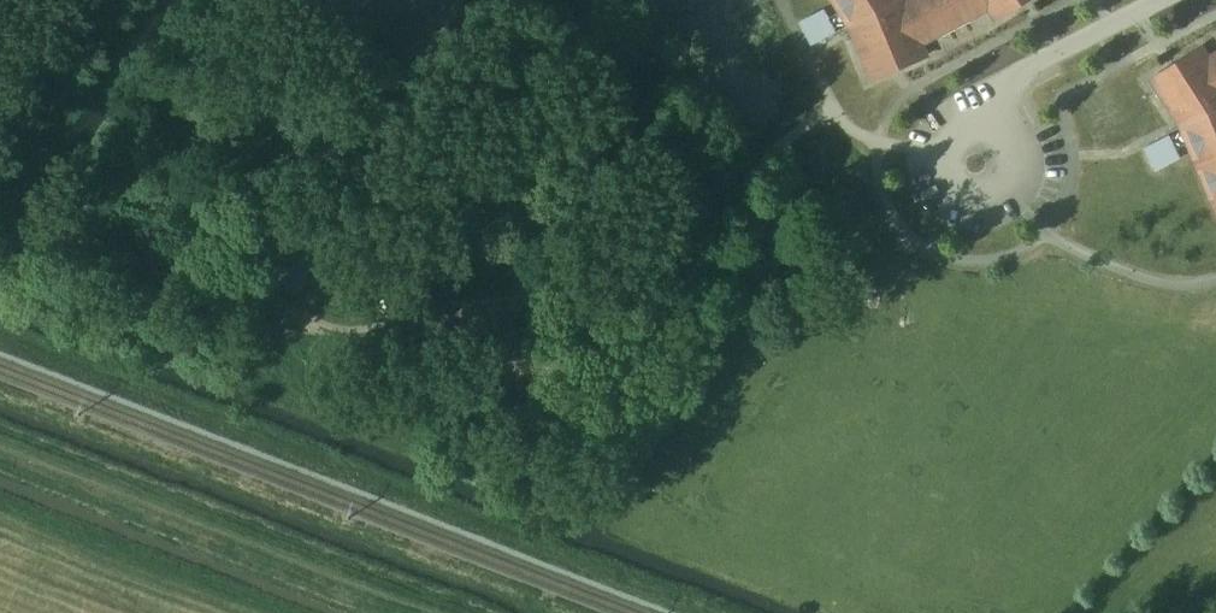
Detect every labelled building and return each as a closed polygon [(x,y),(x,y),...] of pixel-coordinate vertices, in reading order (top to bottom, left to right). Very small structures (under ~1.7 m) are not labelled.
[(905,3),(904,0),(832,0),(849,26),(851,31),(865,64),(879,59),(885,73),(927,55),(922,44),(940,35),(971,18),(988,9),(995,20),(1026,0),(911,0),(905,3)] [(832,34),(821,11),(804,20),(815,42),(832,34)] [(1215,212),(1215,54),(1208,58),(1202,47),(1163,72),(1171,85),(1159,93),(1179,124),(1181,128),(1215,212)] [(1149,146),(1160,168),(1177,159),(1166,137),(1149,146)]
